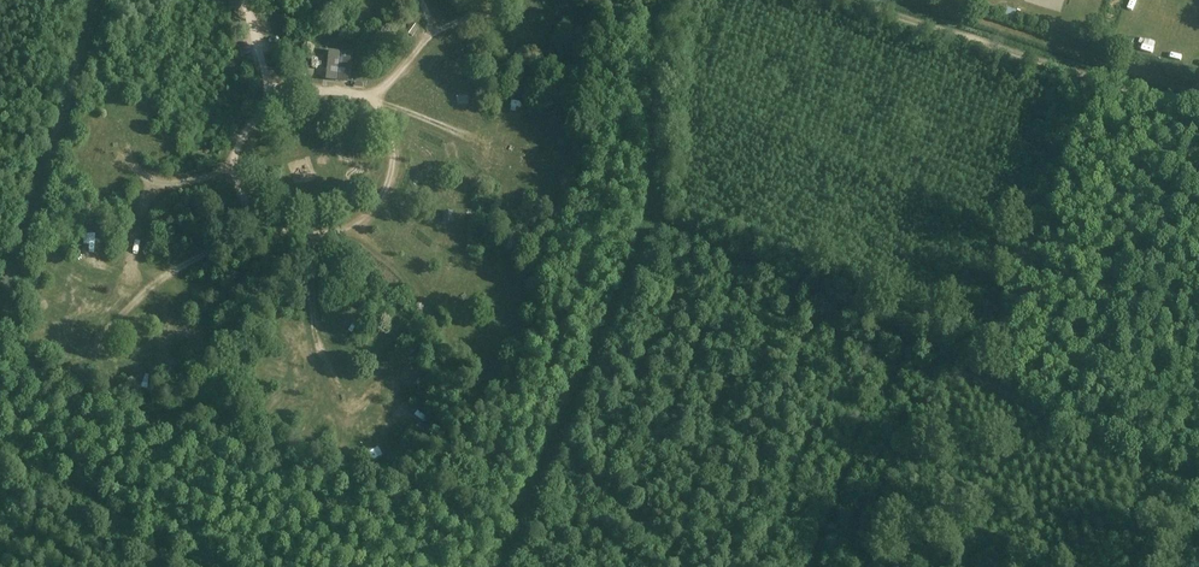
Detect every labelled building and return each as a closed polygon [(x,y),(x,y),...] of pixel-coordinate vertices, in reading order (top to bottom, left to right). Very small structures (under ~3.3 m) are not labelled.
[(330,53),(329,69),(346,70),(348,55),(330,53)] [(88,234),(86,244),(100,246),(102,237),(88,234)] [(499,268),(507,265),(504,256),(496,258),(499,268)]
